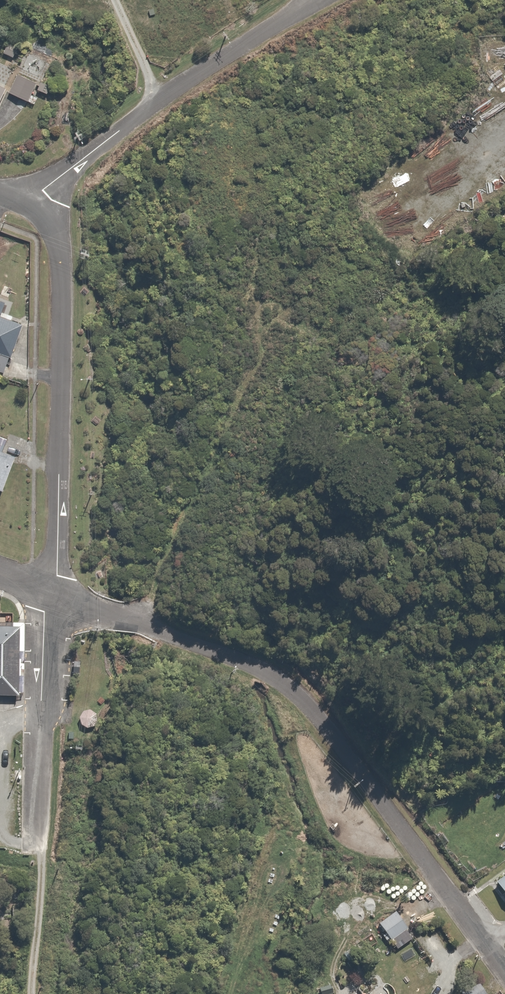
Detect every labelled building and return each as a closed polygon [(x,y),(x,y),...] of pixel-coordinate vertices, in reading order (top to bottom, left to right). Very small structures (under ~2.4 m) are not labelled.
[(53,65),(33,54),(12,93),(32,104),(53,65)] [(11,89),(5,86),(14,67),(0,60),(0,112),(11,89)] [(474,181),(487,202),(504,191),(504,189),(493,169),(474,181)] [(477,191),(461,200),(469,214),(485,204),(477,191)] [(454,203),(436,216),(444,228),(462,216),(454,203)] [(0,314),(0,374),(27,384),(34,365),(16,358),(28,325),(0,314)] [(0,439),(0,496),(2,497),(15,462),(26,466),(34,445),(15,438),(13,444),(0,439)] [(0,623),(0,696),(28,696),(29,623),(24,623),(0,623)] [(495,878),(504,892),(504,871),(495,878)] [(395,910),(380,919),(391,938),(407,928),(395,910)] [(460,992),(462,993),(487,993),(478,980),(460,992)]
